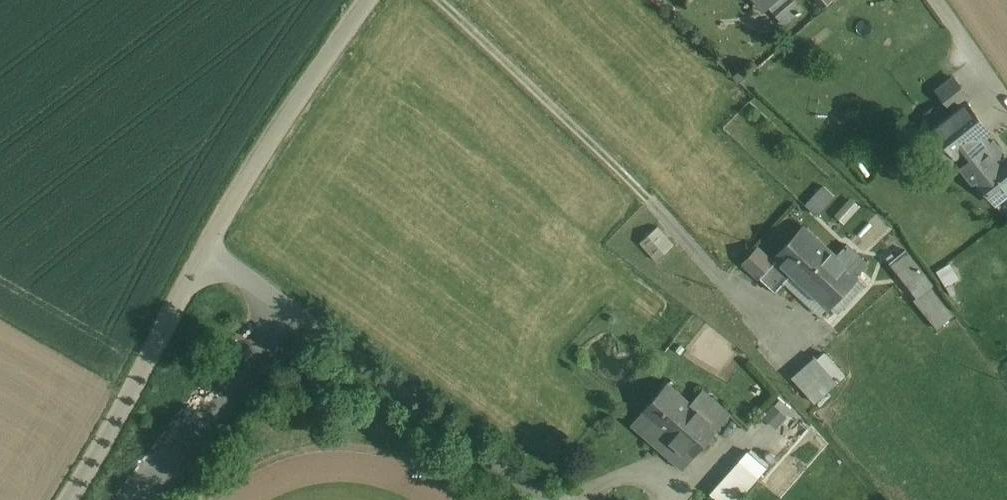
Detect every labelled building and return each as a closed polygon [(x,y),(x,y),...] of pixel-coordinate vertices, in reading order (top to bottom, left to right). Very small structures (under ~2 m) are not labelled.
[(762,10),(775,0),(754,0),(762,10)] [(967,103),(935,129),(963,165),(986,147),(987,148),(990,146),(982,136),(973,143),(963,129),(972,121),(978,117),(967,103)] [(963,165),(962,166),(975,184),(978,181),(996,167),(984,151),(987,148),(986,147),(963,165)] [(978,181),(997,204),(998,204),(994,198),(1005,190),(1006,192),(1006,158),(996,167),(978,181)] [(824,186),(807,205),(817,215),(835,196),(824,186)] [(713,288),(658,226),(650,233),(645,238),(640,242),(695,304),(713,288)] [(650,233),(644,227),(639,231),(645,238),(650,233)] [(836,256),(805,227),(776,258),(777,259),(777,258),(793,274),(829,307),(857,276),(836,256)] [(868,264),(848,244),(836,256),(857,276),(868,264)] [(906,250),(890,263),(918,297),(933,284),(906,250)] [(777,259),(760,277),(776,292),(793,274),(777,258),(777,259)] [(838,381),(816,355),(814,357),(815,358),(795,377),(793,375),(792,377),(815,402),(838,381)] [(692,404),(668,383),(641,414),(692,459),(719,428),(692,404)] [(731,415),(703,391),(692,404),(719,428),(731,415)] [(779,425),(789,414),(777,403),(767,414),(779,425)] [(711,494),(718,499),(738,499),(747,490),(759,477),(741,461),(711,494)]
